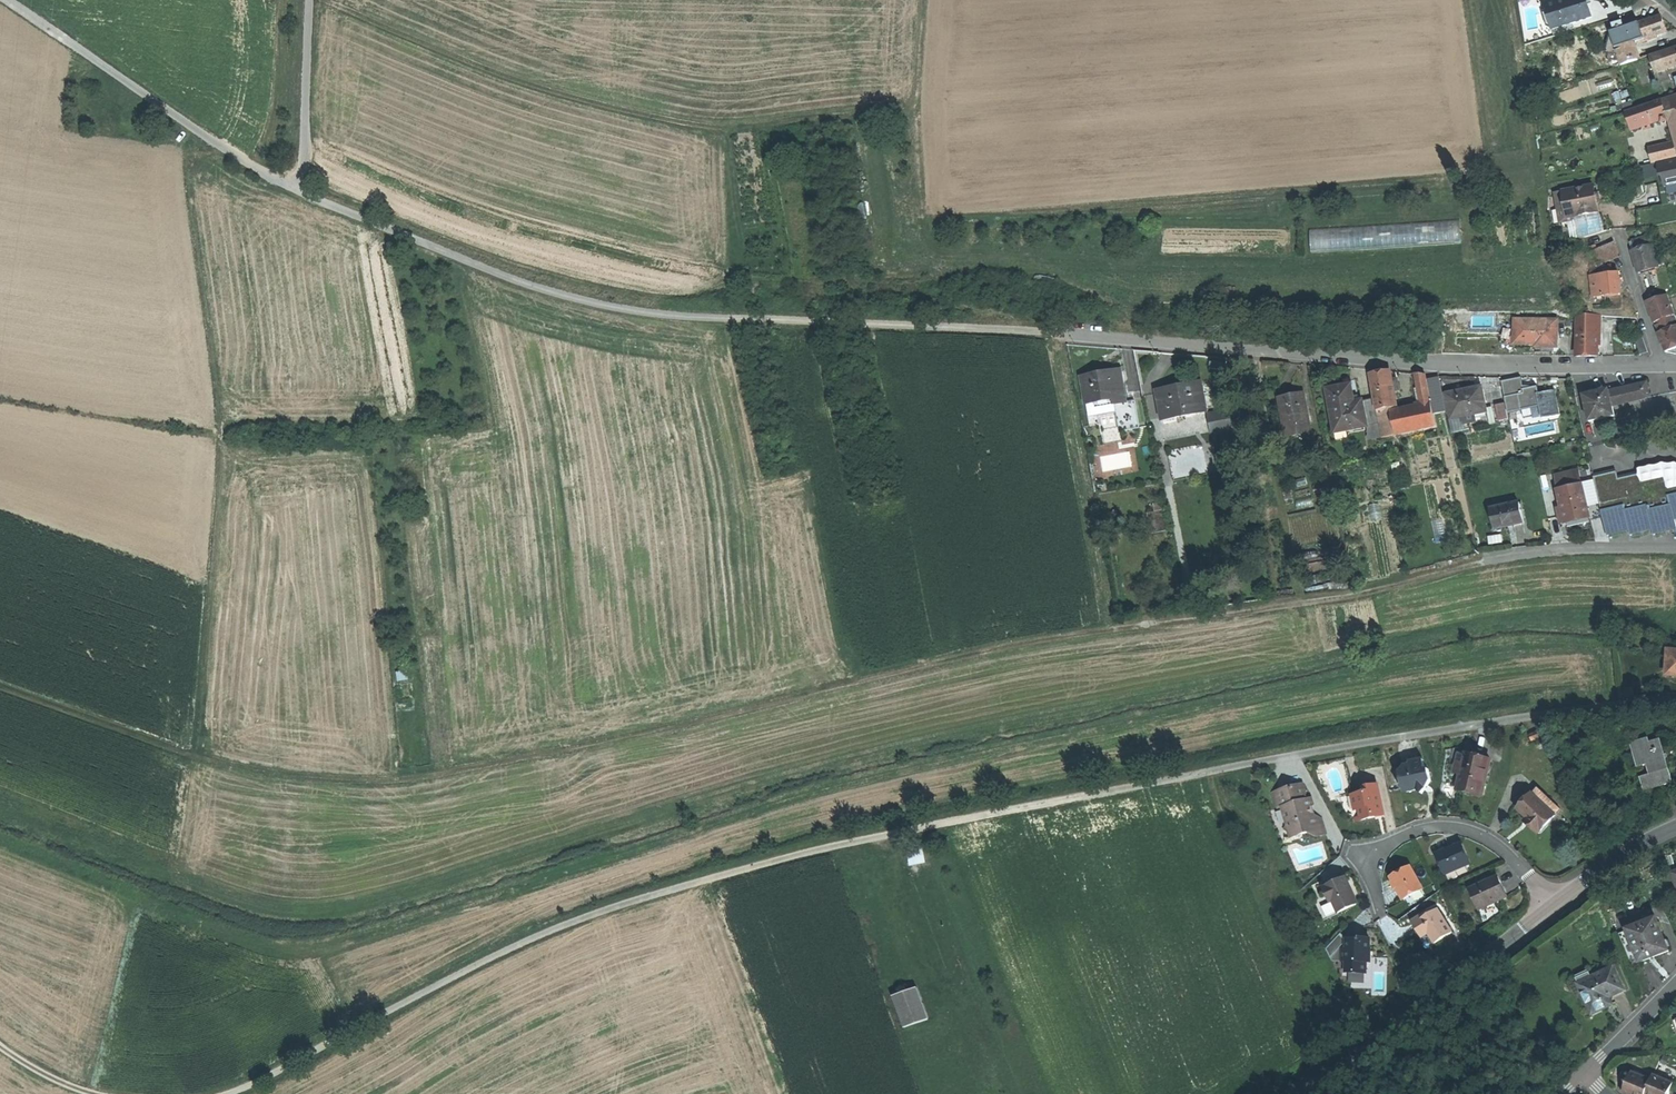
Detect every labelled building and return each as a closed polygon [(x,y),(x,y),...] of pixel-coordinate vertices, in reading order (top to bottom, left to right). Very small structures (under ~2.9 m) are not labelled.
[(1592,18),(1589,6),(1587,0),(1562,0),(1547,4),(1550,12),(1554,28),(1555,29),(1592,18)] [(1554,28),(1550,12),(1545,13),(1549,26),(1554,28)] [(1629,25),(1634,43),(1666,33),(1663,25),(1660,15),(1629,25)] [(1629,25),(1610,31),(1621,66),(1637,61),(1631,44),(1634,43),(1629,25)] [(1665,70),(1675,66),(1675,49),(1659,55),(1665,70)] [(1665,70),(1659,55),(1650,58),(1655,73),(1665,70)] [(1666,98),(1675,94),(1675,93),(1671,80),(1661,84),(1666,98)] [(1662,101),(1668,121),(1675,119),(1675,96),(1662,101)] [(1662,101),(1655,103),(1661,122),(1661,123),(1668,121),(1662,101)] [(1661,122),(1655,103),(1625,112),(1631,131),(1661,122)] [(1675,143),(1649,148),(1653,164),(1675,160),(1675,146),(1675,143)] [(1643,168),(1650,199),(1675,193),(1675,160),(1643,168)] [(1592,186),(1554,193),(1558,210),(1565,209),(1566,218),(1571,217),(1590,213),(1597,212),(1592,186)] [(1571,217),(1566,218),(1565,209),(1558,210),(1560,223),(1572,221),(1571,217)] [(1652,235),(1649,236),(1652,245),(1658,266),(1664,265),(1661,253),(1658,245),(1654,240),(1652,235)] [(1632,241),(1634,250),(1652,245),(1649,236),(1632,241)] [(1593,265),(1618,255),(1613,243),(1588,253),(1593,265)] [(1635,263),(1638,273),(1659,267),(1658,266),(1652,245),(1634,250),(1631,251),(1635,263)] [(1601,268),(1602,275),(1611,274),(1611,271),(1610,266),(1601,268)] [(1605,296),(1606,296),(1613,295),(1620,294),(1617,273),(1616,273),(1611,274),(1602,275),(1605,296)] [(1605,296),(1591,298),(1592,308),(1607,306),(1606,296),(1605,296)] [(1650,312),(1655,323),(1674,315),(1667,296),(1646,301),(1650,312)] [(1577,332),(1598,332),(1598,315),(1577,314),(1577,332)] [(1655,323),(1666,352),(1675,348),(1675,321),(1674,315),(1655,323)] [(1558,321),(1516,320),(1515,344),(1536,344),(1536,347),(1547,347),(1558,348),(1558,321)] [(1623,322),(1624,329),(1636,328),(1636,321),(1623,322)] [(1587,356),(1598,356),(1598,332),(1577,332),(1576,356),(1587,356)] [(1649,352),(1644,337),(1636,340),(1641,355),(1649,352)] [(1111,406),(1118,405),(1129,403),(1124,371),(1104,375),(1084,378),(1089,405),(1110,401),(1111,406)] [(1375,400),(1378,410),(1382,409),(1399,406),(1397,392),(1394,381),(1392,371),(1371,376),(1375,400)] [(1430,381),(1428,375),(1417,374),(1425,408),(1435,406),(1434,401),(1430,381)] [(1545,387),(1543,378),(1535,378),(1541,408),(1550,406),(1547,395),(1545,387)] [(1442,379),(1430,381),(1434,401),(1446,398),(1442,379)] [(1513,381),(1505,383),(1511,412),(1520,411),(1529,409),(1523,379),(1513,381)] [(1467,392),(1476,390),(1474,381),(1465,383),(1467,392)] [(1638,384),(1642,400),(1653,397),(1649,381),(1638,384)] [(1208,411),(1203,384),(1180,388),(1159,392),(1165,419),(1208,411)] [(1611,391),(1615,407),(1642,400),(1638,384),(1611,391)] [(1378,410),(1375,400),(1364,402),(1363,401),(1355,402),(1352,385),(1338,388),(1328,390),(1337,434),(1369,428),(1369,425),(1380,423),(1379,418),(1378,410)] [(1459,393),(1448,395),(1453,420),(1464,418),(1480,415),(1489,413),(1484,389),(1476,390),(1467,392),(1459,393)] [(1597,393),(1584,396),(1591,423),(1614,417),(1617,416),(1615,407),(1611,391),(1610,389),(1597,393)] [(1289,437),(1313,433),(1306,394),(1296,396),(1282,399),(1285,416),(1289,437)] [(1435,406),(1436,414),(1449,412),(1446,398),(1434,401),(1435,406)] [(1675,419),(1675,402),(1670,404),(1668,398),(1642,403),(1644,411),(1625,415),(1628,429),(1675,419)] [(1120,413),(1118,405),(1111,406),(1110,401),(1089,405),(1093,427),(1103,425),(1101,417),(1119,413),(1120,413)] [(1129,403),(1118,405),(1120,413),(1119,413),(1123,432),(1142,429),(1137,401),(1129,403)] [(1511,422),(1507,404),(1498,407),(1502,425),(1511,422)] [(1384,438),(1398,436),(1394,415),(1401,413),(1399,406),(1382,409),(1383,417),(1380,418),(1384,438)] [(1401,413),(1394,415),(1398,436),(1439,426),(1436,414),(1435,406),(1425,408),(1412,411),(1401,413)] [(1213,433),(1245,427),(1241,408),(1210,414),(1213,433)] [(1480,415),(1464,418),(1466,425),(1481,422),(1480,415)] [(1289,437),(1285,416),(1276,418),(1280,439),(1289,437)] [(1578,520),(1590,517),(1583,488),(1579,471),(1557,476),(1564,507),(1559,508),(1561,518),(1566,516),(1568,523),(1578,520)] [(1604,514),(1609,533),(1631,527),(1632,532),(1655,526),(1657,532),(1675,528),(1675,518),(1675,489),(1670,490),(1668,480),(1644,485),(1643,477),(1621,482),(1619,475),(1596,480),(1597,484),(1583,488),(1590,517),(1604,514)] [(1166,518),(1163,502),(1155,504),(1157,512),(1149,513),(1151,522),(1166,518)] [(1520,502),(1491,509),(1496,529),(1512,526),(1525,523),(1520,502)] [(1531,733),(1533,740),(1543,737),(1541,730),(1531,733)] [(1639,767),(1651,764),(1655,775),(1642,778),(1646,791),(1664,786),(1675,783),(1663,740),(1652,743),(1651,739),(1638,743),(1640,753),(1635,754),(1639,767)] [(1462,774),(1459,786),(1471,789),(1484,793),(1493,760),(1467,754),(1466,758),(1462,774)] [(1462,774),(1466,758),(1459,757),(1455,772),(1462,774)] [(1410,765),(1399,767),(1402,784),(1400,787),(1406,792),(1412,790),(1416,789),(1422,794),(1431,780),(1429,769),(1426,770),(1424,759),(1410,762),(1410,765)] [(1308,800),(1303,784),(1274,793),(1279,808),(1283,807),(1288,823),(1285,829),(1289,834),(1290,837),(1295,836),(1299,839),(1301,834),(1308,832),(1317,836),(1321,834),(1325,833),(1321,819),(1316,813),(1313,814),(1310,806),(1314,805),(1312,799),(1308,800)] [(1372,817),(1383,815),(1378,784),(1365,786),(1366,792),(1351,794),(1354,809),(1359,808),(1361,819),(1372,817)] [(1533,793),(1555,814),(1561,809),(1547,796),(1538,787),(1533,793)] [(1531,821),(1530,822),(1540,831),(1555,814),(1533,793),(1518,808),(1526,816),(1531,821)] [(1449,849),(1437,854),(1446,874),(1469,864),(1460,844),(1449,849)] [(1401,872),(1392,877),(1404,899),(1422,889),(1410,867),(1401,872)] [(1504,886),(1499,876),(1471,890),(1481,910),(1509,897),(1504,886)] [(1338,912),(1358,903),(1351,889),(1346,877),(1323,887),(1330,902),(1333,901),(1338,912)] [(1614,893),(1603,896),(1608,910),(1619,906),(1614,893)] [(1417,921),(1413,923),(1422,938),(1429,934),(1436,944),(1455,932),(1441,909),(1432,914),(1431,912),(1417,921)] [(1673,950),(1660,918),(1630,929),(1632,932),(1621,936),(1630,958),(1640,954),(1643,962),(1657,956),(1673,950)] [(1333,962),(1343,962),(1344,949),(1348,949),(1348,940),(1342,934),(1327,950),(1333,962)] [(1347,962),(1347,973),(1367,974),(1367,963),(1370,963),(1371,939),(1367,939),(1362,939),(1362,941),(1348,940),(1348,949),(1344,949),(1343,962),(1347,962)] [(1613,966),(1597,974),(1598,976),(1580,985),(1593,1012),(1607,1005),(1603,998),(1610,995),(1623,988),(1613,966)] [(918,987),(893,996),(905,1028),(929,1019),(918,987)] [(1648,1092),(1653,1081),(1634,1073),(1626,1092),(1629,1093),(1647,1093),(1648,1092)] [(1648,1092),(1654,1093),(1671,1093),(1675,1082),(1675,1081),(1656,1073),(1653,1081),(1648,1092)]
